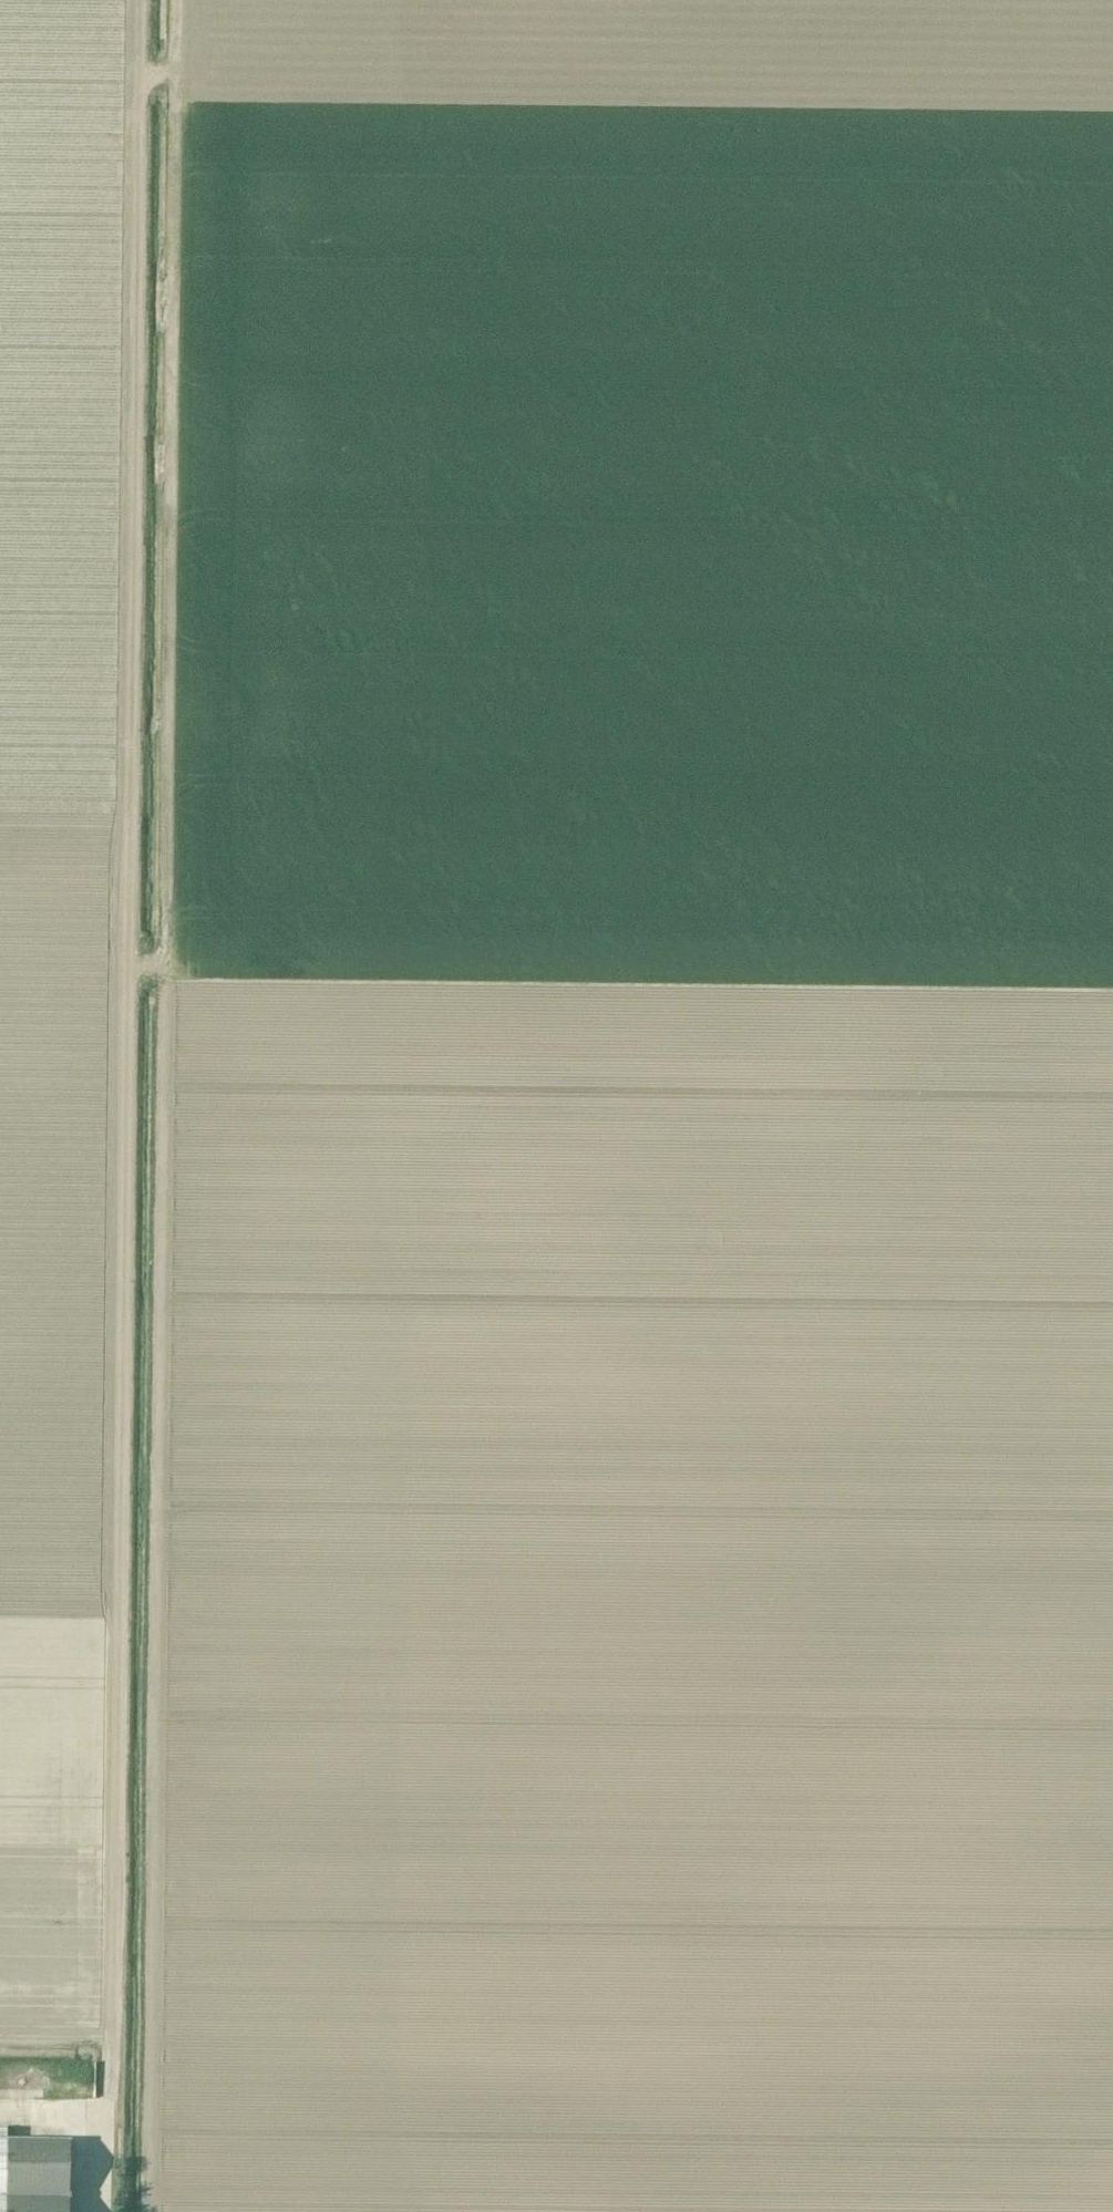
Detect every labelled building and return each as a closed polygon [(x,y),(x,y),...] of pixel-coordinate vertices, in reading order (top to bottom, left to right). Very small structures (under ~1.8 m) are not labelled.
[(0,2145),(0,2211),(67,2211),(68,2146),(0,2145)]
